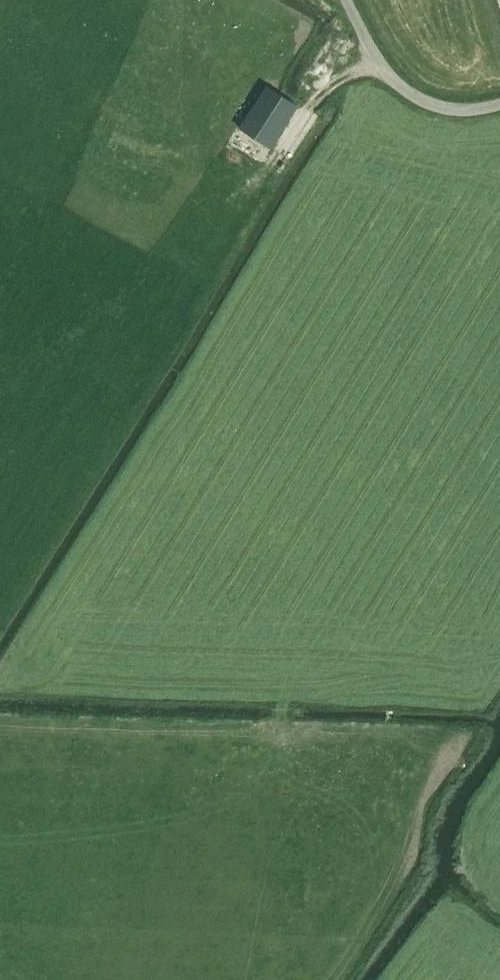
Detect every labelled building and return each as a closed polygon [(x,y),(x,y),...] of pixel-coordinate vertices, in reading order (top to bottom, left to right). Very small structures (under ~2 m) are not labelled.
[(297,106),(266,86),(239,127),(270,148),(297,106)]
